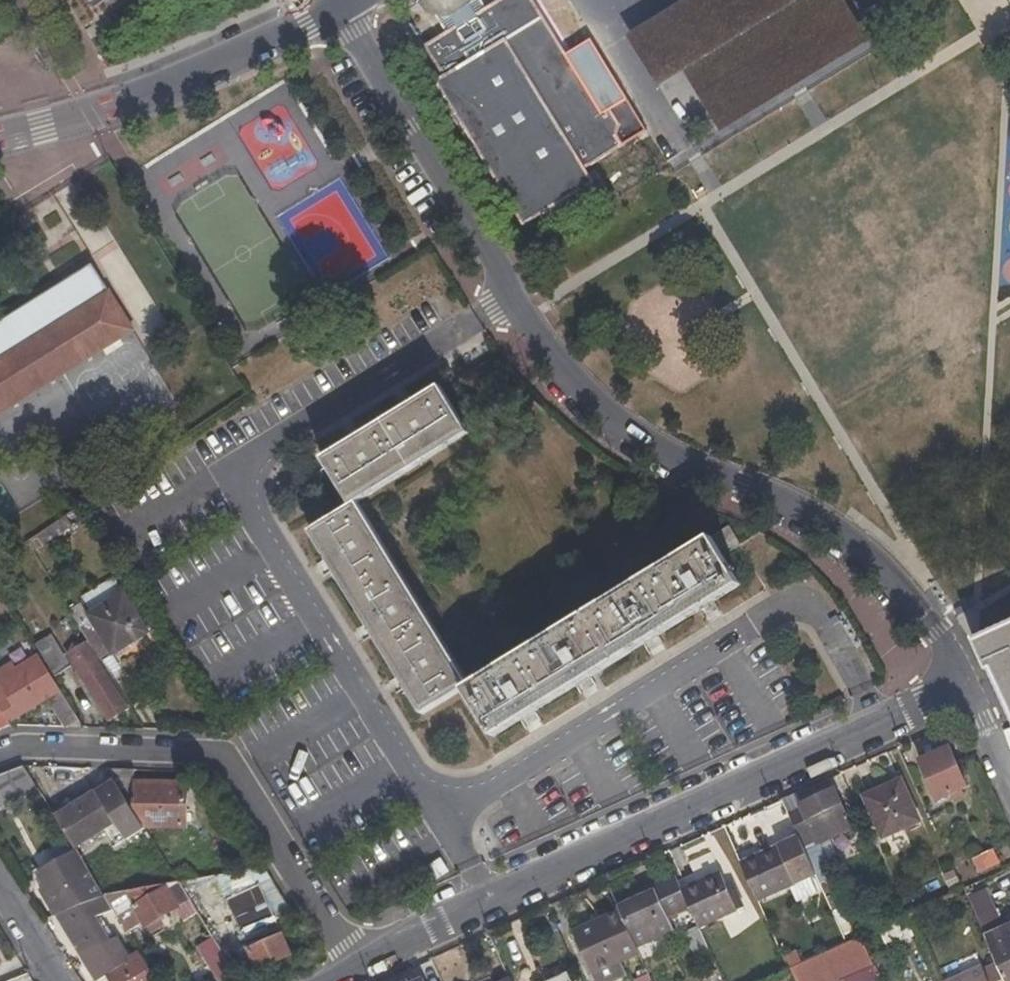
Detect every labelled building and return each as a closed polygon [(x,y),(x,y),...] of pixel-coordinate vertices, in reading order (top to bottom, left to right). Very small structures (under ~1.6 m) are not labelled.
[(428,15),(452,0),(418,0),(416,4),(417,5),(419,7),(421,9),(423,11),(426,13),(428,15)] [(604,114),(532,0),(500,0),(484,10),(479,0),(452,0),(428,15),(431,16),(434,17),(436,18),(439,19),(448,33),(426,46),(445,77),(437,82),(526,226),(527,227),(597,184),(588,169),(647,131),(627,99),(604,114)] [(847,38),(823,0),(718,0),(648,44),(666,73),(695,55),(704,69),(730,111),(847,38)] [(648,271),(652,278),(670,267),(666,260),(648,271)] [(133,330),(110,292),(0,360),(0,413),(133,330)] [(584,309),(588,316),(606,305),(603,298),(584,309)] [(464,690),(494,737),(742,584),(724,556),(713,538),(471,686),(358,502),(363,497),(470,433),(442,386),(323,458),(352,506),(311,532),(423,715),(464,690)] [(73,526),(66,517),(28,542),(34,553),(73,526)] [(741,546),(729,527),(713,538),(724,556),(741,546)] [(114,581),(83,600),(90,615),(124,595),(114,581)] [(90,615),(93,620),(80,626),(89,641),(101,659),(113,650),(115,652),(148,633),(124,595),(90,615)] [(982,660),(999,652),(993,640),(1009,630),(1009,620),(972,638),(982,660)] [(993,640),(999,652),(982,660),(1009,721),(1009,630),(993,640)] [(38,646),(56,675),(71,666),(52,636),(38,646)] [(126,718),(123,714),(131,709),(101,659),(89,641),(68,653),(83,675),(78,678),(84,688),(88,685),(115,725),(126,718)] [(7,725),(48,701),(61,693),(38,656),(18,668),(14,662),(0,671),(0,713),(7,725)] [(65,727),(82,727),(61,693),(48,701),(65,727)] [(937,799),(968,786),(951,746),(920,760),(937,799)] [(24,765),(0,774),(0,797),(6,807),(38,788),(24,765)] [(134,771),(110,771),(117,783),(145,827),(184,827),(185,783),(135,781),(134,771)] [(884,836),(918,821),(900,781),(867,797),(884,836)] [(115,822),(126,838),(145,827),(117,783),(69,811),(67,808),(55,815),(75,847),(115,822)] [(855,830),(836,786),(799,803),(803,809),(789,817),(799,838),(806,852),(855,830)] [(789,817),(803,809),(799,803),(795,794),(781,800),(789,817)] [(811,879),(816,875),(806,852),(799,838),(741,864),(758,901),(790,886),(798,903),(819,893),(811,879)] [(979,872),(999,863),(994,849),(973,858),(979,872)] [(47,887),(42,892),(57,914),(106,895),(77,850),(39,873),(47,887)] [(186,863),(172,871),(178,882),(196,877),(186,863)] [(726,888),(719,874),(681,891),(689,909),(698,928),(737,911),(732,901),(726,888)] [(689,909),(681,891),(673,877),(630,896),(630,900),(618,906),(620,912),(638,950),(676,932),(669,917),(689,909)] [(300,925),(270,879),(259,884),(283,936),(300,925)] [(146,929),(181,908),(180,905),(189,900),(178,882),(146,887),(106,895),(114,910),(119,918),(124,926),(129,935),(143,925),(146,929)] [(226,899),(259,972),(292,956),(283,936),(259,884),(226,899)] [(740,897),(733,884),(726,888),(732,901),(740,897)] [(971,893),(982,920),(1000,913),(989,886),(971,893)] [(57,914),(56,915),(97,979),(109,973),(129,960),(116,938),(109,941),(94,918),(114,910),(106,895),(57,914)] [(862,934),(849,904),(833,911),(847,942),(859,937),(862,934)] [(639,954),(638,950),(620,912),(604,918),(606,925),(577,937),(594,973),(639,954)] [(577,937),(606,925),(604,918),(574,930),(577,937)] [(987,940),(997,963),(1005,980),(1009,980),(1009,930),(987,940)] [(790,968),(796,980),(832,980),(871,963),(859,937),(847,942),(790,968)] [(217,980),(233,980),(238,978),(216,942),(199,952),(217,980)] [(114,980),(159,980),(141,953),(129,960),(109,973),(114,980)] [(982,965),(944,980),(1005,980),(997,963),(984,968),(982,965)]
